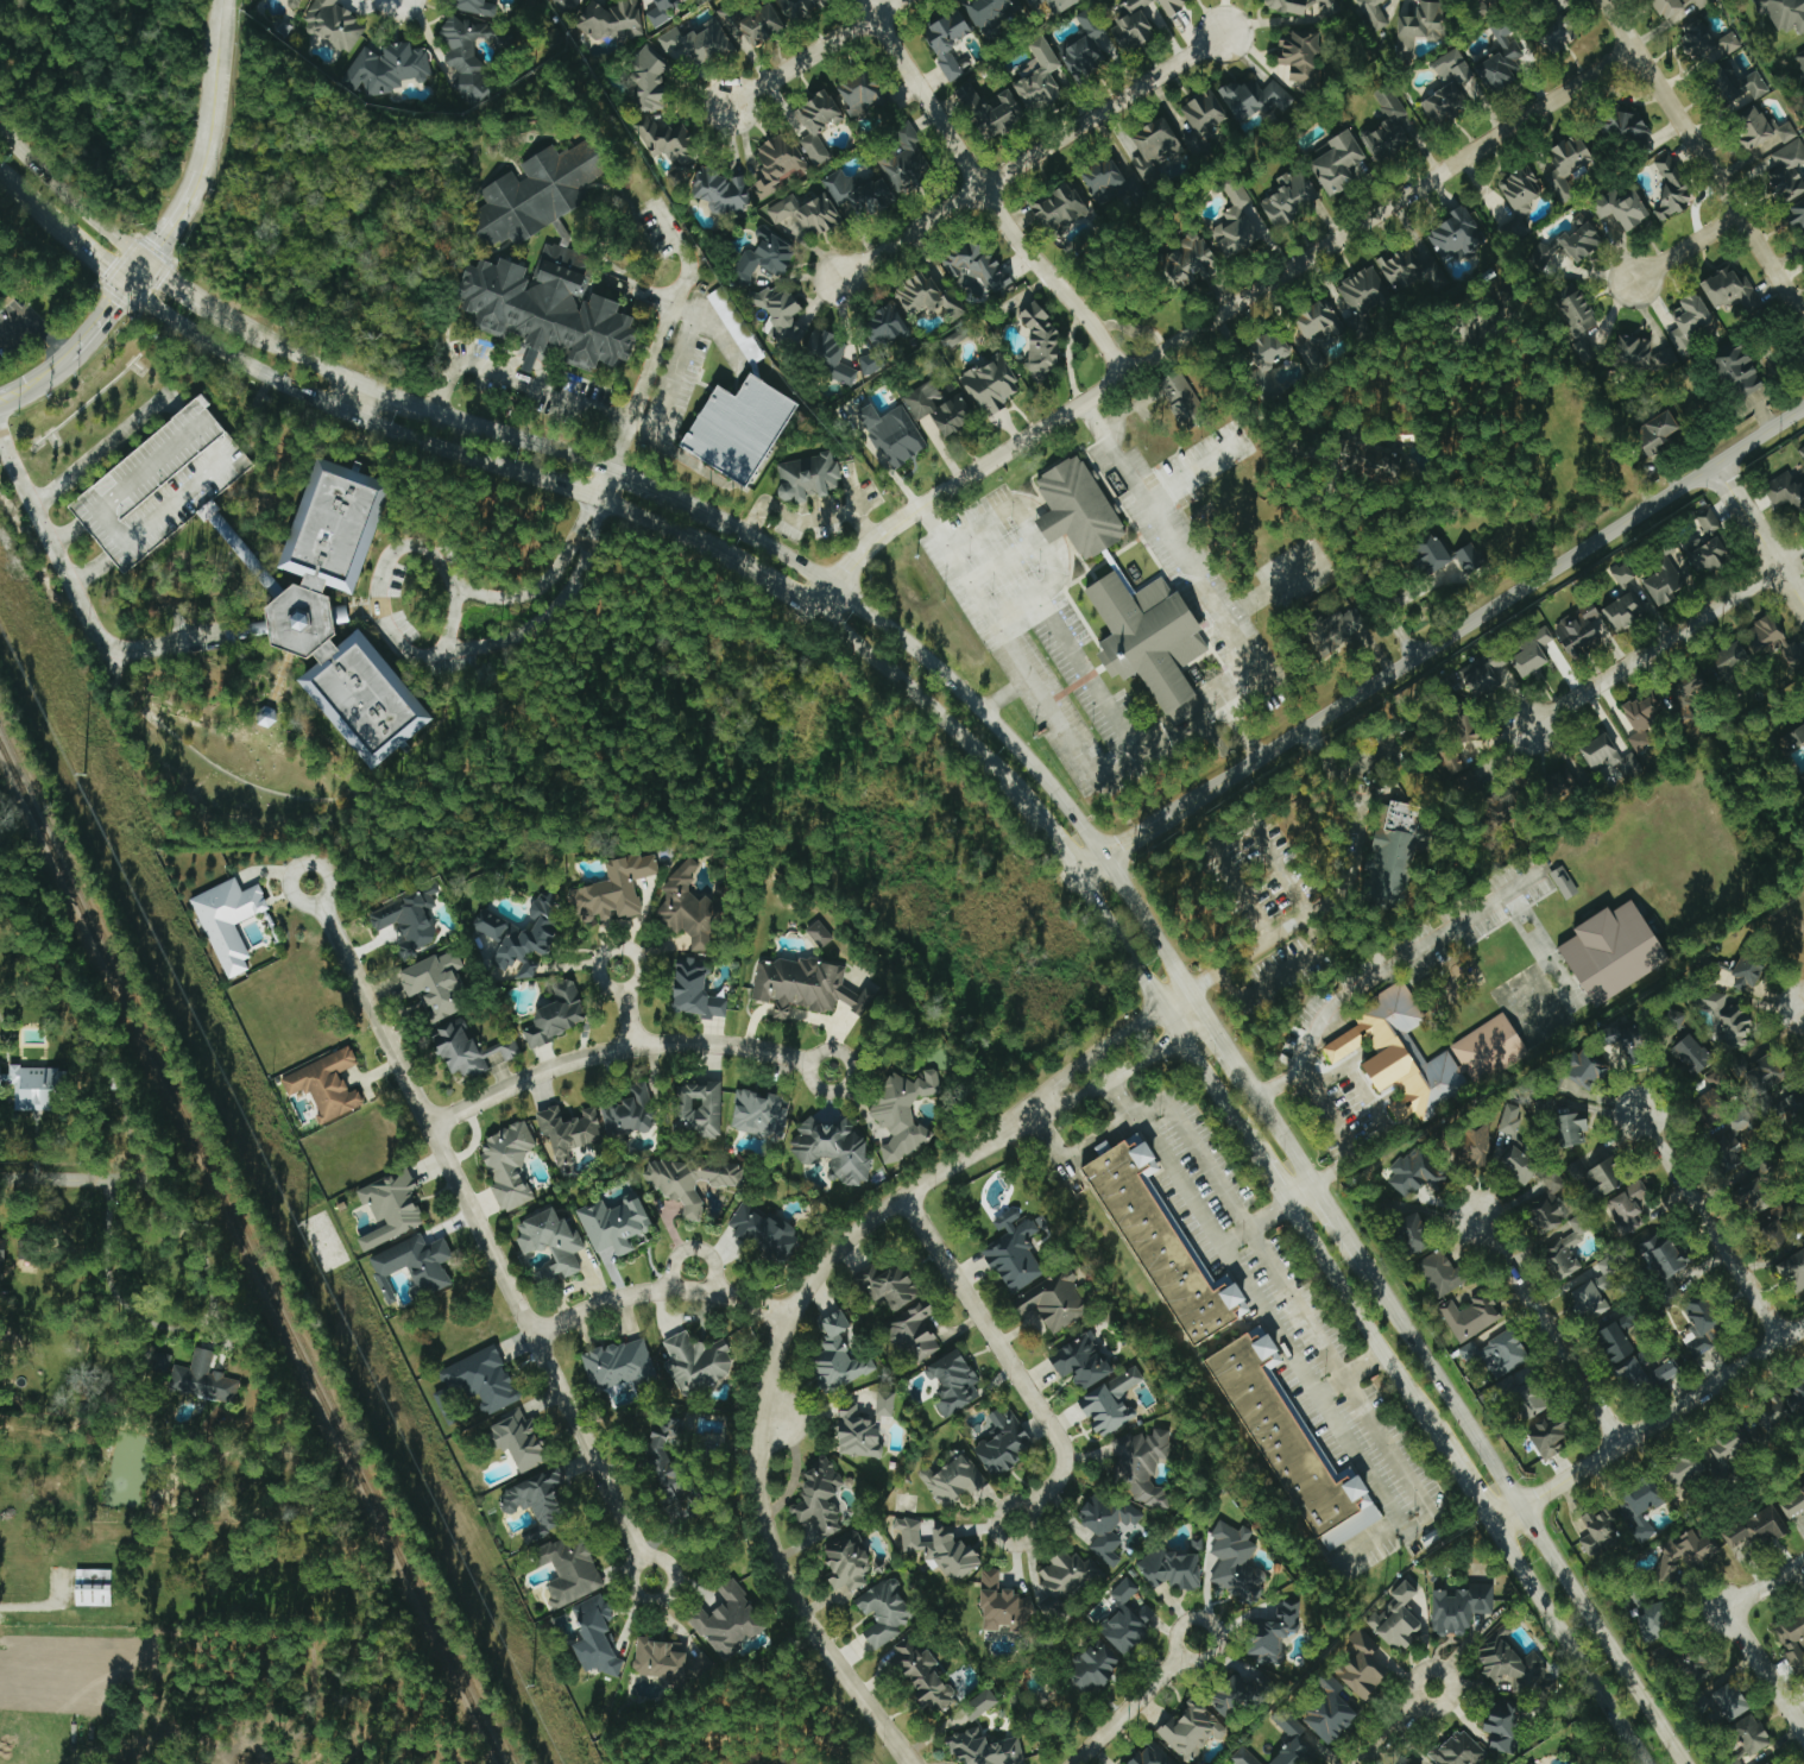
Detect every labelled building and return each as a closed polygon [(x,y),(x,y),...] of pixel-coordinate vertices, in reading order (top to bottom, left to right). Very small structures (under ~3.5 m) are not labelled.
[(285,5),(298,8),(301,0),(286,0),(285,5)] [(299,29),(346,57),(365,25),(333,5),(336,0),(316,0),(299,29)] [(496,5),(485,2),(485,0),(451,0),(457,10),(493,18),(496,5)] [(559,16),(575,5),(572,0),(549,0),(559,16)] [(579,27),(592,25),(595,43),(643,34),(638,8),(633,9),(631,0),(616,0),(617,2),(576,10),(579,27)] [(658,7),(644,13),(652,28),(673,18),(669,10),(680,4),(678,0),(655,0),(658,7)] [(790,24),(829,3),(828,0),(778,0),(790,24)] [(1002,34),(997,22),(1020,11),(1015,0),(971,0),(960,5),(971,28),(978,25),(986,41),(1002,34)] [(1030,9),(1047,0),(1025,0),(1030,9)] [(1056,11),(1080,0),(1050,0),(1056,11)] [(1150,0),(1124,0),(1117,4),(1125,19),(1109,28),(1119,47),(1135,39),(1139,47),(1157,37),(1141,8),(1151,3),(1150,0)] [(1186,8),(1181,0),(1157,0),(1166,18),(1186,8)] [(1308,0),(1263,0),(1261,8),(1306,15),(1308,0)] [(1331,0),(1315,0),(1326,20),(1338,13),(1331,0)] [(1371,32),(1387,24),(1377,4),(1384,0),(1356,0),(1371,32)] [(1571,0),(1543,0),(1550,14),(1573,3),(1571,0)] [(1712,1),(1711,0),(1652,0),(1669,27),(1712,1)] [(1760,17),(1765,14),(1777,37),(1795,28),(1798,34),(1803,31),(1803,2),(1803,0),(1751,0),(1760,17)] [(1397,55),(1414,55),(1414,38),(1445,38),(1445,1),(1416,1),(1416,16),(1397,16),(1397,55)] [(730,41),(744,35),(749,48),(785,32),(772,3),(738,18),(731,3),(716,9),(730,41)] [(1054,45),(1076,83),(1109,64),(1094,39),(1104,33),(1089,7),(1074,16),(1082,29),(1054,45)] [(949,82),(964,74),(948,44),(971,32),(960,10),(922,30),(949,82)] [(1549,55),(1581,40),(1569,13),(1536,28),(1549,55)] [(497,93),(496,82),(487,76),(485,65),(475,59),(473,39),(479,38),(481,38),(500,50),(510,48),(511,42),(509,29),(449,16),(439,33),(449,39),(450,47),(444,58),(444,64),(456,71),(454,89),(458,91),(466,93),(468,108),(477,106),(484,94),(497,93)] [(1714,61),(1740,46),(1731,30),(1714,40),(1700,17),(1681,27),(1686,37),(1680,40),(1694,65),(1711,55),(1714,61)] [(675,28),(658,38),(673,64),(682,59),(691,73),(733,49),(714,18),(681,38),(675,28)] [(1489,27),(1502,52),(1475,67),(1489,93),(1523,75),(1515,60),(1523,55),(1512,36),(1515,34),(1506,18),(1489,27)] [(1288,90),(1316,93),(1321,32),(1293,30),(1292,41),(1280,40),(1278,65),(1290,66),(1288,90)] [(1060,67),(1044,36),(1029,44),(1041,69),(1012,83),(1028,114),(1063,96),(1050,72),(1060,67)] [(339,83),(361,97),(396,90),(402,80),(412,78),(419,83),(426,82),(430,75),(425,51),(420,48),(411,49),(409,41),(385,46),(379,56),(362,46),(339,83)] [(1443,86),(1456,78),(1460,84),(1474,76),(1456,47),(1429,64),(1443,86)] [(1793,55),(1803,76),(1803,49),(1793,55)] [(663,53),(636,55),(640,113),(667,111),(663,53)] [(1753,70),(1742,78),(1733,66),(1711,83),(1733,113),(1767,88),(1753,70)] [(888,101),(871,67),(835,85),(852,119),(888,101)] [(1219,94),(1241,123),(1265,105),(1277,121),(1296,107),(1275,78),(1255,93),(1243,76),(1219,94)] [(1419,104),(1437,130),(1471,106),(1454,80),(1419,104)] [(1011,88),(997,95),(1001,105),(989,111),(974,81),(957,88),(982,142),(1026,122),(1011,88)] [(1374,161),(1418,144),(1412,128),(1402,132),(1397,119),(1404,116),(1392,84),(1373,92),(1384,121),(1375,124),(1377,129),(1364,134),(1374,161)] [(1179,107),(1192,130),(1181,137),(1189,151),(1216,136),(1212,128),(1228,119),(1210,89),(1179,107)] [(813,168),(829,158),(816,133),(843,118),(828,91),(784,114),(796,138),(797,137),(813,168)] [(1770,131),(1758,105),(1734,116),(1752,154),(1794,135),(1788,122),(1770,131)] [(1608,108),(1601,134),(1643,145),(1650,119),(1608,108)] [(648,158),(667,151),(673,169),(699,159),(686,123),(662,131),(656,114),(635,122),(648,158)] [(1146,188),(1162,179),(1156,167),(1184,152),(1165,117),(1131,136),(1141,154),(1131,160),(1146,188)] [(879,165),(901,197),(934,173),(914,144),(920,140),(905,118),(889,129),(902,148),(879,165)] [(1366,159),(1350,129),(1327,141),(1332,150),(1310,162),(1328,197),(1356,182),(1349,168),(1366,159)] [(759,196),(805,174),(786,132),(753,148),(766,177),(753,183),(759,196)] [(1549,149),(1562,181),(1586,171),(1584,165),(1593,162),(1582,135),(1549,149)] [(469,202),(576,137),(601,178),(494,244),(469,202)] [(1803,162),(1803,145),(1802,142),(1771,158),(1777,170),(1769,174),(1782,199),(1803,188),(1803,180),(1797,166),(1803,162)] [(1652,162),(1666,186),(1656,192),(1663,203),(1652,210),(1659,223),(1697,201),(1668,153),(1652,162)] [(1081,173),(1098,207),(1124,193),(1130,205),(1147,196),(1134,172),(1124,177),(1113,156),(1081,173)] [(750,208),(743,175),(720,180),(717,165),(693,171),(700,203),(710,201),(713,216),(750,208)] [(1498,180),(1514,216),(1531,208),(1528,201),(1542,195),(1529,166),(1498,180)] [(820,181),(837,206),(848,199),(863,221),(895,199),(881,178),(873,183),(867,174),(853,184),(841,167),(820,181)] [(1542,177),(1561,206),(1576,197),(1556,167),(1542,177)] [(1276,229),(1320,198),(1301,171),(1292,178),(1287,172),(1275,180),(1281,188),(1259,204),(1276,229)] [(1226,260),(1262,240),(1244,208),(1251,204),(1235,175),(1220,184),(1232,206),(1221,213),(1225,220),(1209,229),(1226,260)] [(1599,220),(1613,213),(1623,233),(1650,218),(1635,190),(1619,198),(1615,190),(1590,204),(1599,220)] [(791,194),(764,210),(773,226),(794,213),(806,233),(815,227),(820,236),(842,223),(824,193),(800,208),(791,194)] [(1424,230),(1440,262),(1454,255),(1456,260),(1486,245),(1467,208),(1424,230)] [(1576,265),(1605,243),(1581,210),(1569,219),(1577,229),(1568,236),(1565,232),(1546,246),(1551,253),(1561,246),(1576,265)] [(778,279),(794,254),(788,251),(789,245),(757,226),(751,233),(758,241),(753,252),(744,248),(732,269),(750,279),(757,265),(778,279)] [(1199,236),(1162,258),(1181,290),(1218,267),(1199,236)] [(614,370),(460,311),(480,262),(529,281),(545,238),(598,258),(582,298),(633,319),(614,370)] [(1006,285),(988,241),(941,260),(950,283),(975,272),(984,294),(1006,285)] [(1425,278),(1432,293),(1448,284),(1433,256),(1424,261),(1415,244),(1376,264),(1393,295),(1425,278)] [(955,321),(968,310),(931,265),(893,296),(911,318),(926,305),(933,314),(943,306),(955,321)] [(1390,303),(1371,266),(1336,284),(1355,320),(1390,303)] [(1746,313),(1762,304),(1746,276),(1740,280),(1732,266),(1700,284),(1714,309),(1737,296),(1746,313)] [(802,303),(781,292),(779,295),(762,286),(753,303),(771,313),(761,332),(795,350),(806,331),(791,324),(802,303)] [(1585,330),(1597,326),(1581,286),(1554,296),(1581,362),(1596,356),(1585,330)] [(1713,320),(1698,292),(1679,301),(1682,307),(1671,313),(1678,327),(1667,334),(1681,359),(1703,347),(1694,330),(1713,320)] [(1028,355),(1020,364),(1040,381),(1058,361),(1059,332),(1047,321),(1047,313),(1033,300),(1017,318),(1029,329),(1028,355)] [(1317,347),(1345,330),(1326,300),(1293,320),(1306,340),(1295,347),(1313,375),(1328,366),(1317,347)] [(868,312),(870,342),(904,340),(902,309),(868,312)] [(838,363),(847,342),(813,327),(800,356),(835,371),(832,379),(849,386),(856,371),(838,363)] [(1266,368),(1293,355),(1280,329),(1242,348),(1267,399),(1279,393),(1266,368)] [(1671,346),(1652,355),(1649,349),(1651,342),(1620,334),(1616,349),(1620,359),(1619,364),(1662,376),(1677,370),(1678,363),(1671,346)] [(1713,356),(1739,400),(1766,384),(1740,340),(1713,356)] [(863,375),(882,369),(876,352),(857,359),(863,375)] [(961,372),(981,421),(1005,411),(1001,400),(1019,392),(1003,354),(961,372)] [(1185,432),(1208,419),(1179,370),(1157,382),(1185,432)] [(717,385),(680,448),(749,488),(798,403),(750,375),(737,396),(717,385)] [(915,422),(930,413),(944,438),(975,421),(960,392),(944,401),(932,379),(901,396),(915,422)] [(857,412),(889,469),(926,449),(902,405),(879,418),(871,404),(857,412)] [(1681,429),(1668,408),(1631,429),(1648,457),(1671,444),(1668,437),(1681,429)] [(1386,490),(1409,456),(1367,429),(1344,464),(1386,490)] [(775,454),(784,497),(841,489),(833,442),(775,454)] [(434,714),(372,764),(297,676),(320,659),(315,651),(307,659),(271,645),(264,607),(294,582),(299,585),(304,574),(278,563),(317,454),(392,481),(352,590),(327,581),(322,593),(329,596),(332,604),(346,603),(348,619),(334,622),(336,635),(332,637),(336,643),(359,623),(434,714)] [(1049,545),(1068,534),(1083,562),(1127,538),(1080,454),(1033,479),(1051,511),(1035,520),(1049,545)] [(1791,501),(1800,517),(1803,515),(1803,475),(1793,481),(1788,471),(1762,485),(1775,509),(1791,501)] [(1695,517),(1707,537),(1722,527),(1710,508),(1695,517)] [(1452,564),(1436,532),(1408,546),(1420,570),(1427,567),(1430,574),(1452,564)] [(1710,572),(1734,562),(1722,533),(1684,549),(1694,571),(1707,565),(1710,572)] [(1468,578),(1486,566),(1471,543),(1453,554),(1468,578)] [(1616,586),(1634,580),(1628,561),(1610,567),(1616,586)] [(1175,718),(1204,699),(1180,659),(1204,642),(1158,567),(1130,584),(1112,563),(1081,580),(1112,622),(1098,630),(1103,637),(1093,642),(1110,669),(1117,664),(1124,670),(1137,664),(1175,718)] [(1643,579),(1657,609),(1673,601),(1670,595),(1683,589),(1672,566),(1643,579)] [(1644,619),(1633,594),(1601,608),(1611,633),(1644,619)] [(1572,660),(1603,643),(1591,621),(1600,617),(1591,601),(1569,613),(1570,615),(1553,624),(1572,660)] [(1366,630),(1355,606),(1308,628),(1319,653),(1366,630)] [(1778,646),(1791,672),(1803,665),(1803,658),(1796,641),(1787,646),(1771,614),(1744,628),(1758,657),(1778,646)] [(1522,680),(1549,663),(1539,647),(1551,640),(1542,627),(1518,643),(1524,650),(1509,660),(1522,680)] [(1712,656),(1722,679),(1752,665),(1742,642),(1712,656)] [(1496,650),(1460,669),(1474,699),(1502,685),(1510,700),(1518,696),(1496,650)] [(1668,682),(1679,713),(1689,709),(1687,704),(1706,697),(1696,671),(1668,682)] [(1662,722),(1649,696),(1623,709),(1635,734),(1627,738),(1634,753),(1651,745),(1644,731),(1662,722)] [(1474,716),(1459,722),(1467,745),(1482,740),(1474,716)] [(1579,749),(1591,771),(1598,767),(1609,787),(1641,770),(1631,752),(1621,758),(1607,733),(1579,749)] [(1465,769),(1452,749),(1439,758),(1451,778),(1465,769)] [(1358,892),(1399,907),(1428,805),(1386,788),(1358,892)] [(1497,821),(1516,818),(1513,801),(1494,804),(1497,821)] [(605,864),(608,880),(569,889),(578,924),(614,915),(615,919),(641,913),(633,879),(658,873),(653,853),(605,864)] [(708,932),(736,903),(735,891),(729,886),(714,887),(715,898),(712,902),(707,898),(695,898),(691,894),(689,875),(698,865),(689,856),(662,885),(662,903),(653,912),(662,921),(673,931),(683,930),(690,937),(691,951),(709,950),(708,932)] [(1550,872),(1562,900),(1576,894),(1564,865),(1550,872)] [(224,979),(247,970),(243,960),(248,957),(234,923),(269,909),(258,883),(240,891),(235,878),(189,897),(224,979)] [(369,911),(377,930),(393,923),(406,953),(436,940),(424,911),(434,906),(430,895),(438,891),(435,884),(369,911)] [(478,912),(469,938),(471,944),(500,972),(506,971),(516,959),(524,962),(515,971),(517,979),(532,976),(530,965),(523,959),(532,949),(544,953),(548,952),(553,938),(559,932),(556,917),(558,909),(553,903),(550,890),(541,892),(531,902),(528,914),(535,921),(533,928),(530,929),(478,912)] [(1556,945),(1577,932),(1572,925),(1607,902),(1611,908),(1630,895),(1669,956),(1595,1004),(1556,945)] [(805,930),(820,948),(833,938),(818,920),(805,930)] [(468,1007),(452,971),(462,966),(454,947),(397,972),(408,997),(422,990),(431,1011),(427,1013),(431,1023),(468,1007)] [(1733,986),(1743,991),(1747,984),(1755,987),(1768,960),(1744,948),(1732,974),(1738,977),(1733,986)] [(706,967),(695,966),(695,957),(676,957),(674,1011),(725,1013),(726,998),(705,998),(706,967)] [(757,957),(753,999),(774,1001),(772,1018),(788,1019),(789,1007),(833,1011),(834,1002),(851,1003),(851,1013),(866,1015),(868,990),(862,990),(862,992),(842,990),(844,964),(757,957)] [(1349,1009),(1401,976),(1427,1018),(1406,1031),(1426,1061),(1446,1048),(1457,1065),(1461,1064),(1449,1045),(1502,1009),(1529,1052),(1477,1088),(1465,1070),(1462,1072),(1472,1089),(1421,1121),(1414,1110),(1398,1120),(1387,1103),(1402,1092),(1368,1039),(1331,1063),(1322,1046),(1357,1022),(1349,1009)] [(527,1045),(588,1025),(572,979),(550,987),(555,1002),(532,1010),(536,1025),(521,1030),(527,1045)] [(1755,1058),(1749,1082),(1772,1087),(1774,1082),(1777,1082),(1784,1058),(1763,1052),(1764,1048),(1747,1044),(1754,1016),(1742,1013),(1743,1008),(1724,1003),(1726,995),(1703,989),(1699,1007),(1711,1010),(1708,1019),(1721,1023),(1716,1044),(1747,1052),(1746,1056),(1755,1058)] [(512,1036),(479,1051),(473,1037),(468,1040),(459,1019),(431,1032),(454,1081),(487,1066),(483,1058),(499,1051),(504,1062),(520,1054),(512,1036)] [(1625,1041),(1626,1063),(1650,1061),(1649,1026),(1618,1027),(1618,1025),(1609,1026),(1610,1041),(1625,1041)] [(1670,1049),(1693,1079),(1715,1061),(1692,1032),(1670,1049)] [(279,1077),(287,1098),(308,1089),(319,1113),(312,1116),(317,1126),(364,1106),(357,1089),(348,1093),(339,1072),(357,1064),(349,1047),(279,1077)] [(1567,1079),(1594,1091),(1608,1062),(1580,1049),(1567,1079)] [(63,1111),(64,1068),(8,1067),(8,1074),(0,1074),(0,1085),(13,1085),(13,1110),(63,1111)] [(883,1165),(897,1162),(904,1154),(914,1152),(921,1144),(929,1143),(927,1130),(921,1124),(913,1125),(910,1106),(918,1097),(940,1093),(935,1068),(923,1070),(910,1084),(895,1071),(869,1098),(871,1107),(865,1113),(880,1127),(883,1126),(893,1136),(884,1145),(879,1146),(883,1165)] [(1729,1116),(1730,1115),(1720,1088),(1727,1086),(1721,1071),(1702,1077),(1707,1091),(1695,1095),(1706,1126),(1710,1125),(1726,1171),(1746,1164),(1729,1116)] [(599,1106),(607,1138),(655,1126),(644,1081),(621,1087),(624,1100),(599,1106)] [(721,1084),(675,1082),(673,1135),(719,1136),(721,1084)] [(784,1096),(767,1092),(766,1095),(738,1088),(728,1128),(781,1140),(788,1108),(782,1106),(784,1096)] [(1577,1100),(1534,1099),(1534,1114),(1562,1114),(1561,1144),(1583,1144),(1583,1131),(1588,1131),(1588,1112),(1577,1112),(1577,1100)] [(1496,1131),(1513,1135),(1521,1108),(1504,1103),(1496,1131)] [(601,1142),(594,1107),(580,1109),(581,1118),(561,1121),(559,1106),(536,1110),(540,1135),(549,1134),(555,1166),(570,1163),(568,1148),(601,1142)] [(870,1176),(865,1140),(854,1127),(854,1126),(845,1115),(827,1117),(818,1124),(811,1115),(796,1127),(802,1134),(790,1144),(794,1149),(796,1165),(813,1162),(818,1159),(828,1157),(829,1166),(846,1187),(858,1186),(870,1176)] [(533,1200),(519,1167),(527,1164),(522,1153),(535,1148),(524,1120),(483,1137),(488,1149),(479,1152),(488,1174),(493,1172),(496,1181),(489,1184),(501,1213),(533,1200)] [(1486,1167),(1488,1123),(1462,1122),(1460,1166),(1486,1167)] [(1118,1133),(1076,1158),(1282,1488),(1314,1541),(1373,1505),(1350,1467),(1336,1474),(1325,1457),(1269,1371),(1283,1360),(1225,1275),(1213,1283),(1147,1178),(1159,1170),(1144,1141),(1130,1155),(1118,1133)] [(1387,1181),(1407,1199),(1423,1180),(1436,1191),(1450,1176),(1414,1143),(1390,1170),(1394,1174),(1387,1181)] [(1523,1185),(1541,1168),(1517,1143),(1499,1160),(1523,1185)] [(1579,1176),(1595,1201),(1629,1180),(1613,1154),(1579,1176)] [(740,1187),(741,1165),(646,1158),(644,1184),(660,1185),(659,1198),(683,1200),(682,1219),(697,1220),(699,1184),(740,1187)] [(354,1190),(361,1206),(368,1203),(378,1227),(355,1237),(361,1252),(424,1224),(410,1191),(417,1188),(407,1167),(354,1190)] [(1568,1219),(1552,1194),(1559,1189),(1553,1179),(1547,1183),(1551,1189),(1525,1205),(1543,1234),(1568,1219)] [(1763,1213),(1758,1218),(1776,1237),(1786,1228),(1779,1220),(1788,1212),(1759,1180),(1744,1193),(1763,1213)] [(1605,1200),(1613,1217),(1615,1215),(1625,1236),(1641,1228),(1635,1216),(1643,1213),(1635,1198),(1644,1193),(1639,1183),(1605,1200)] [(574,1211),(594,1254),(612,1246),(617,1257),(633,1250),(629,1239),(653,1228),(636,1190),(619,1198),(622,1203),(606,1210),(601,1199),(574,1211)] [(726,1225),(780,1262),(798,1236),(744,1199),(726,1225)] [(515,1223),(521,1236),(515,1239),(522,1256),(549,1244),(557,1263),(532,1273),(538,1288),(580,1270),(573,1253),(581,1249),(567,1216),(559,1220),(554,1207),(515,1223)] [(1045,1273),(1024,1239),(1046,1225),(1038,1212),(1022,1222),(1014,1207),(994,1219),(1003,1235),(980,1249),(992,1270),(995,1268),(1011,1294),(1045,1273)] [(1395,1222),(1409,1254),(1433,1244),(1419,1212),(1395,1222)] [(1581,1268),(1570,1248),(1582,1241),(1579,1234),(1588,1229),(1579,1213),(1566,1220),(1572,1231),(1541,1248),(1559,1281),(1581,1268)] [(1638,1246),(1663,1288),(1672,1283),(1668,1276),(1686,1265),(1666,1230),(1638,1246)] [(366,1257),(386,1305),(396,1301),(385,1275),(407,1266),(415,1285),(410,1287),(415,1300),(451,1285),(441,1263),(452,1259),(443,1237),(425,1245),(421,1234),(366,1257)] [(1452,1269),(1441,1248),(1415,1262),(1434,1299),(1471,1279),(1463,1263),(1452,1269)] [(1780,1262),(1799,1295),(1803,1292),(1803,1248),(1780,1262)] [(1609,1308),(1600,1292),(1616,1283),(1603,1259),(1596,1264),(1602,1274),(1570,1292),(1587,1321),(1609,1308)] [(892,1313),(921,1295),(900,1262),(878,1275),(873,1267),(856,1277),(872,1303),(882,1297),(892,1313)] [(1052,1335),(1091,1308),(1063,1267),(1011,1302),(1020,1316),(1034,1307),(1052,1335)] [(1502,1317),(1484,1289),(1468,1298),(1471,1303),(1458,1311),(1451,1300),(1437,1308),(1459,1344),(1502,1317)] [(1705,1292),(1683,1306),(1694,1325),(1688,1328),(1695,1338),(1686,1344),(1696,1359),(1715,1347),(1711,1340),(1728,1329),(1705,1292)] [(885,1320),(907,1365),(939,1349),(924,1319),(935,1314),(928,1299),(885,1320)] [(816,1321),(831,1354),(815,1362),(829,1391),(875,1369),(867,1354),(852,1361),(838,1333),(850,1327),(841,1309),(816,1321)] [(1616,1363),(1626,1394),(1680,1377),(1674,1360),(1648,1369),(1631,1317),(1599,1327),(1611,1365),(1616,1363)] [(1477,1346),(1474,1340),(1458,1348),(1467,1365),(1481,1358),(1493,1379),(1529,1360),(1512,1328),(1477,1346)] [(658,1342),(683,1398),(736,1373),(720,1337),(693,1348),(685,1330),(658,1342)] [(1113,1372),(1088,1331),(1047,1357),(1061,1379),(1070,1373),(1082,1392),(1113,1372)] [(581,1353),(592,1392),(631,1380),(634,1389),(656,1383),(643,1337),(602,1349),(601,1347),(581,1353)] [(437,1369),(447,1392),(463,1386),(469,1399),(477,1396),(485,1415),(519,1401),(496,1345),(437,1369)] [(213,1351),(193,1347),(189,1369),(172,1365),(167,1389),(234,1404),(239,1379),(208,1372),(213,1351)] [(921,1366),(927,1380),(938,1376),(944,1391),(940,1392),(943,1401),(937,1404),(942,1416),(979,1401),(972,1384),(976,1383),(962,1349),(921,1366)] [(1078,1398),(1100,1438),(1135,1418),(1121,1393),(1143,1381),(1134,1366),(1078,1398)] [(1538,1379),(1514,1388),(1511,1380),(1504,1383),(1518,1420),(1549,1409),(1538,1379)] [(1770,1436),(1803,1416),(1803,1381),(1755,1410),(1770,1436)] [(893,1416),(894,1393),(877,1393),(876,1416),(893,1416)] [(880,1457),(882,1428),(873,1428),(874,1419),(856,1418),(857,1405),(840,1404),(838,1455),(880,1457)] [(550,1460),(532,1417),(524,1420),(518,1407),(498,1416),(500,1421),(490,1426),(500,1450),(509,1447),(520,1473),(550,1460)] [(989,1477),(1024,1462),(1019,1451),(1029,1446),(1014,1409),(1000,1415),(998,1409),(985,1415),(995,1437),(975,1445),(989,1477)] [(1573,1433),(1561,1411),(1527,1431),(1544,1461),(1564,1450),(1559,1441),(1573,1433)] [(1112,1476),(1121,1500),(1169,1505),(1169,1502),(1164,1488),(1153,1487),(1150,1478),(1155,1475),(1157,1458),(1167,1459),(1170,1430),(1151,1428),(1143,1436),(1127,1434),(1110,1440),(1115,1453),(1112,1476)] [(1710,1448),(1724,1468),(1750,1450),(1736,1429),(1710,1448)] [(1678,1489),(1705,1465),(1690,1449),(1664,1473),(1678,1489)] [(942,1510),(966,1494),(968,1496),(985,1484),(964,1453),(934,1474),(928,1466),(917,1473),(942,1510)] [(841,1530),(829,1494),(840,1490),(829,1459),(802,1469),(807,1482),(799,1485),(804,1501),(790,1506),(796,1524),(814,1517),(821,1538),(841,1530)] [(569,1525),(554,1486),(564,1483),(559,1468),(496,1492),(505,1515),(530,1505),(538,1525),(520,1532),(524,1542),(569,1525)] [(1643,1512),(1654,1506),(1654,1507),(1665,1502),(1655,1481),(1617,1498),(1637,1543),(1654,1536),(1643,1512)] [(1803,1511),(1803,1482),(1776,1497),(1788,1519),(1803,1511)] [(1142,1513),(1115,1496),(1112,1501),(1096,1491),(1077,1521),(1097,1534),(1086,1551),(1114,1568),(1120,1558),(1112,1553),(1121,1539),(1111,1533),(1117,1522),(1131,1530),(1142,1513)] [(1722,1532),(1731,1549),(1751,1538),(1757,1548),(1785,1534),(1771,1506),(1722,1532)] [(1585,1523),(1590,1535),(1579,1539),(1585,1554),(1622,1538),(1611,1512),(1585,1523)] [(983,1564),(970,1543),(954,1542),(954,1534),(950,1527),(937,1527),(933,1529),(933,1542),(919,1541),(919,1519),(893,1518),(893,1530),(901,1530),(901,1555),(908,1550),(918,1550),(930,1570),(939,1565),(948,1580),(956,1580),(983,1564)] [(1209,1583),(1238,1597),(1236,1601),(1254,1608),(1269,1574),(1247,1564),(1256,1545),(1248,1541),(1252,1530),(1241,1526),(1239,1531),(1217,1521),(1210,1536),(1216,1539),(1209,1554),(1220,1559),(1209,1583)] [(1719,1553),(1707,1529),(1700,1525),(1682,1534),(1675,1548),(1670,1538),(1658,1545),(1662,1553),(1650,1576),(1665,1584),(1670,1581),(1681,1560),(1688,1564),(1691,1568),(1719,1553)] [(554,1609),(604,1586),(582,1536),(564,1544),(562,1539),(534,1552),(541,1567),(551,1562),(558,1578),(543,1585),(554,1609)] [(821,1549),(835,1589),(846,1585),(848,1592),(865,1586),(860,1574),(870,1570),(858,1536),(821,1549)] [(1134,1564),(1151,1588),(1156,1587),(1168,1579),(1172,1586),(1179,1585),(1183,1590),(1204,1587),(1197,1539),(1189,1540),(1191,1549),(1174,1551),(1171,1547),(1156,1549),(1134,1564)] [(1103,1578),(1091,1557),(1081,1562),(1073,1549),(1051,1562),(1052,1564),(1038,1572),(1043,1581),(1030,1588),(1044,1612),(1103,1578)] [(999,1569),(981,1569),(980,1609),(983,1609),(982,1630),(999,1631),(999,1625),(1009,1625),(1008,1631),(1027,1632),(1028,1596),(1014,1596),(1014,1591),(998,1590),(999,1569)] [(110,1607),(111,1570),(75,1570),(74,1606),(110,1607)] [(862,1632),(872,1648),(917,1619),(889,1576),(853,1600),(864,1617),(871,1613),(877,1622),(862,1632)] [(1127,1656),(1150,1630),(1144,1625),(1156,1612),(1145,1602),(1136,1613),(1124,1603),(1137,1588),(1125,1577),(1108,1595),(1121,1606),(1099,1631),(1127,1656)] [(769,1626),(730,1578),(716,1589),(727,1601),(708,1616),(702,1608),(689,1619),(722,1662),(750,1640),(751,1640),(769,1626)] [(1364,1620),(1397,1651),(1427,1619),(1408,1602),(1419,1590),(1408,1580),(1376,1614),(1372,1611),(1364,1620)] [(1492,1584),(1469,1584),(1469,1590),(1451,1590),(1433,1590),(1433,1634),(1469,1634),(1469,1614),(1492,1614),(1492,1584)] [(618,1665),(616,1660),(617,1660),(603,1623),(614,1618),(607,1601),(604,1602),(600,1594),(570,1606),(583,1640),(572,1645),(585,1679),(618,1665)] [(1253,1624),(1260,1663),(1284,1660),(1281,1636),(1300,1633),(1295,1599),(1275,1602),(1277,1620),(1253,1624)] [(1646,1615),(1637,1617),(1644,1645),(1675,1638),(1666,1601),(1644,1606),(1646,1615)] [(1795,1672),(1803,1668),(1803,1614),(1774,1627),(1795,1672)] [(1336,1675),(1364,1701),(1390,1673),(1371,1656),(1379,1647),(1359,1628),(1345,1642),(1357,1652),(1336,1675)] [(958,1699),(911,1633),(887,1650),(933,1716),(958,1699)] [(684,1643),(636,1638),(632,1674),(667,1677),(667,1680),(707,1683),(709,1658),(683,1656),(684,1643)] [(1090,1690),(1094,1685),(1099,1690),(1124,1661),(1099,1639),(1069,1673),(1082,1684),(1082,1683),(1090,1690)] [(1711,1705),(1722,1725),(1751,1709),(1736,1680),(1710,1694),(1715,1703),(1711,1705)] [(967,1701),(977,1716),(997,1703),(988,1688),(967,1701)] [(1314,1704),(1301,1722),(1332,1745),(1356,1712),(1332,1694),(1321,1709),(1314,1704)] [(1511,1754),(1523,1704),(1495,1697),(1486,1732),(1494,1734),(1490,1749),(1511,1754)] [(1185,1763),(1214,1736),(1218,1741),(1228,1733),(1195,1698),(1174,1718),(1171,1716),(1155,1731),(1185,1763)] [(1303,1729),(1282,1706),(1270,1718),(1291,1740),(1303,1729)] [(1773,1743),(1754,1712),(1731,1725),(1750,1757),(1773,1743)] [(988,1745),(986,1736),(981,1738),(977,1727),(946,1737),(955,1763),(965,1763),(973,1761),(974,1763),(1012,1763),(1024,1760),(1016,1736),(988,1745)] [(1461,1727),(1429,1757),(1436,1763),(1472,1763),(1484,1753),(1461,1727)] [(1268,1763),(1307,1763),(1317,1755),(1298,1735),(1268,1763)] [(1153,1740),(1129,1763),(1176,1763),(1153,1740)] [(1242,1745),(1228,1758),(1235,1763),(1260,1763),(1242,1745)]
